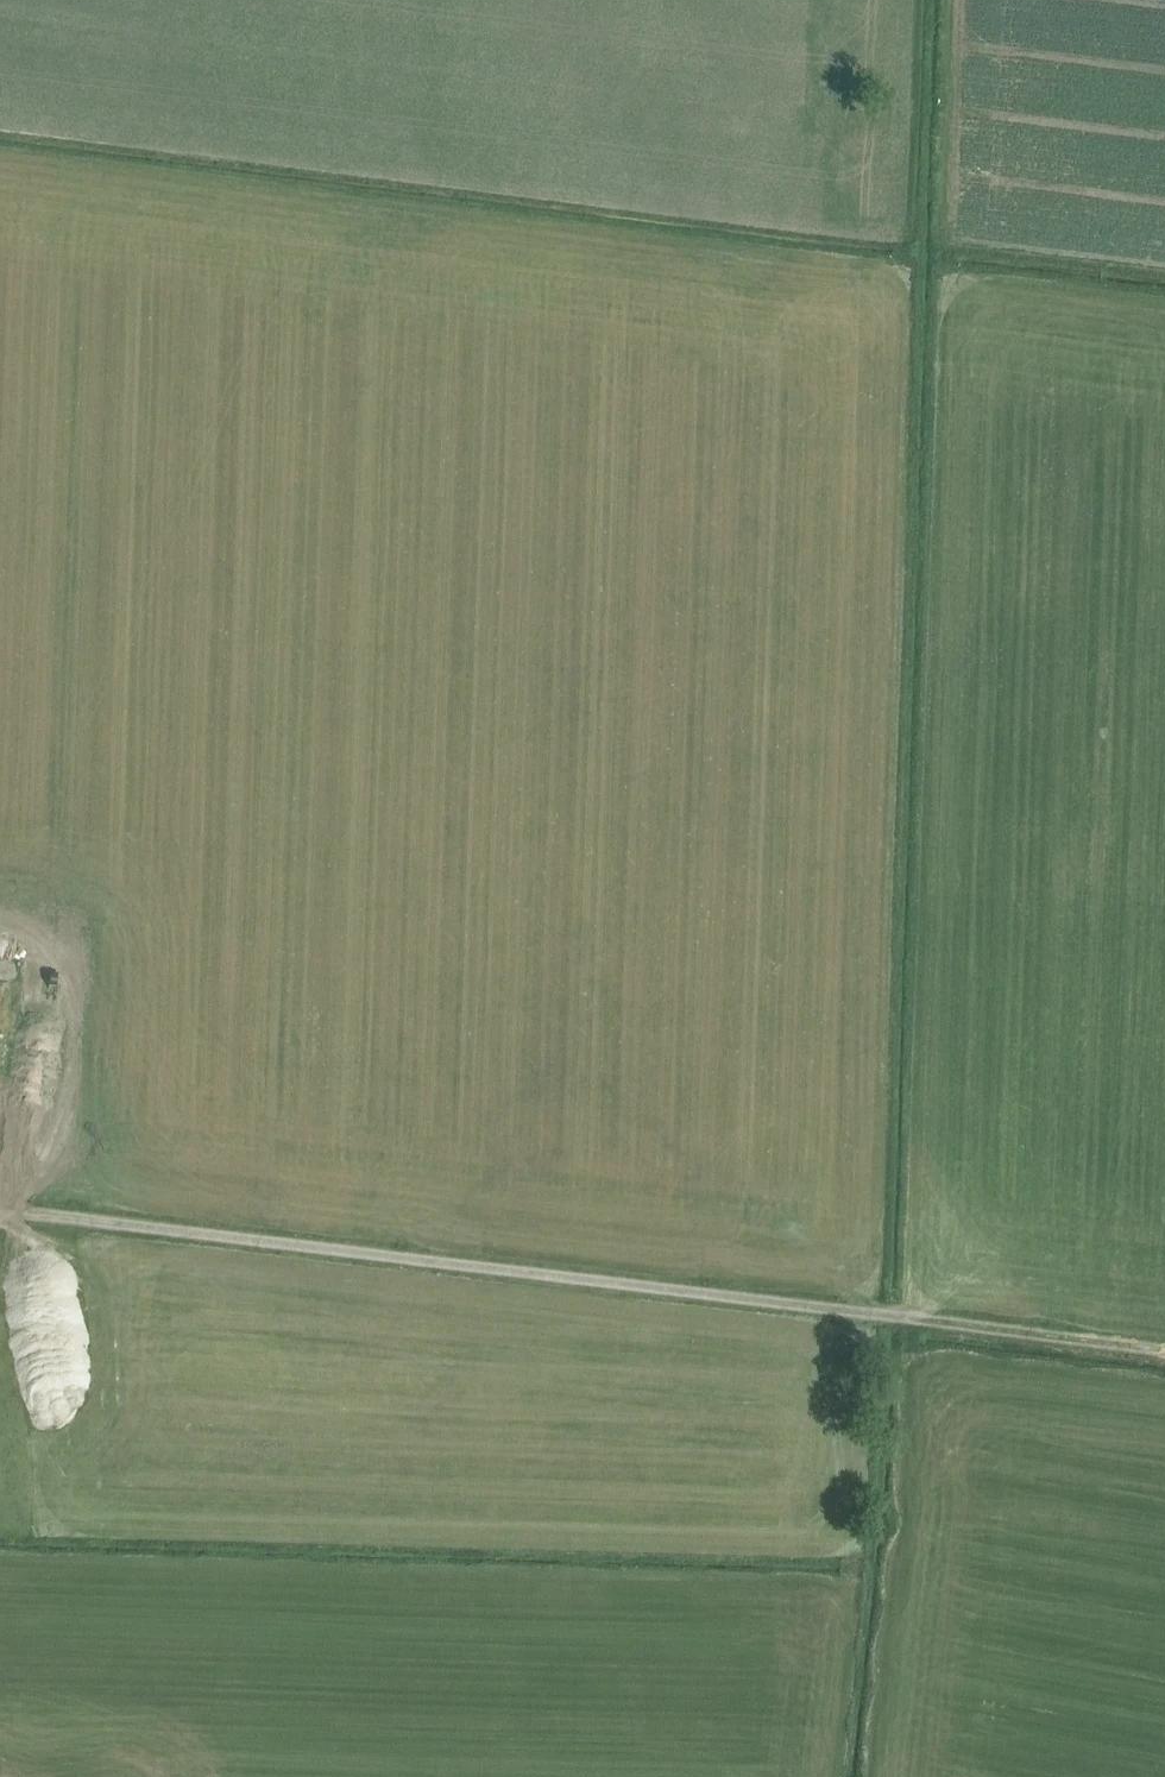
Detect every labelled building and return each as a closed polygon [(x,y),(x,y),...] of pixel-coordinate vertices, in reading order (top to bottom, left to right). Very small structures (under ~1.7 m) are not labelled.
[(12,1138),(13,1115),(0,1114),(0,1137),(12,1138)]
